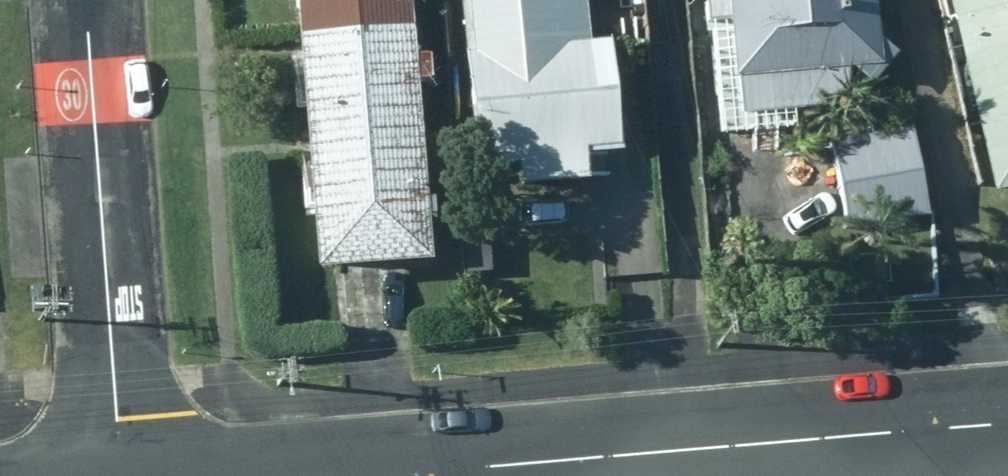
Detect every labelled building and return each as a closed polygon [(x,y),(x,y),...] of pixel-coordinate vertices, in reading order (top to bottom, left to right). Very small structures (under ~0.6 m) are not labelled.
[(285,31),(400,22),(399,0),(283,0),(285,31)] [(465,68),(581,57),(577,0),(460,0),(465,68)] [(869,0),(722,0),(735,132),(846,121),(842,85),(877,82),(869,0)] [(990,206),(1007,202),(1007,0),(946,0),(990,206)] [(400,22),(285,31),(295,159),(410,151),(400,22)] [(604,56),(581,57),(465,68),(473,177),(510,174),(512,200),(581,193),(579,168),(611,166),(604,56)] [(924,227),(908,136),(830,151),(847,241),(924,227)] [(410,151),(295,159),(306,287),(420,279),(410,151)]
